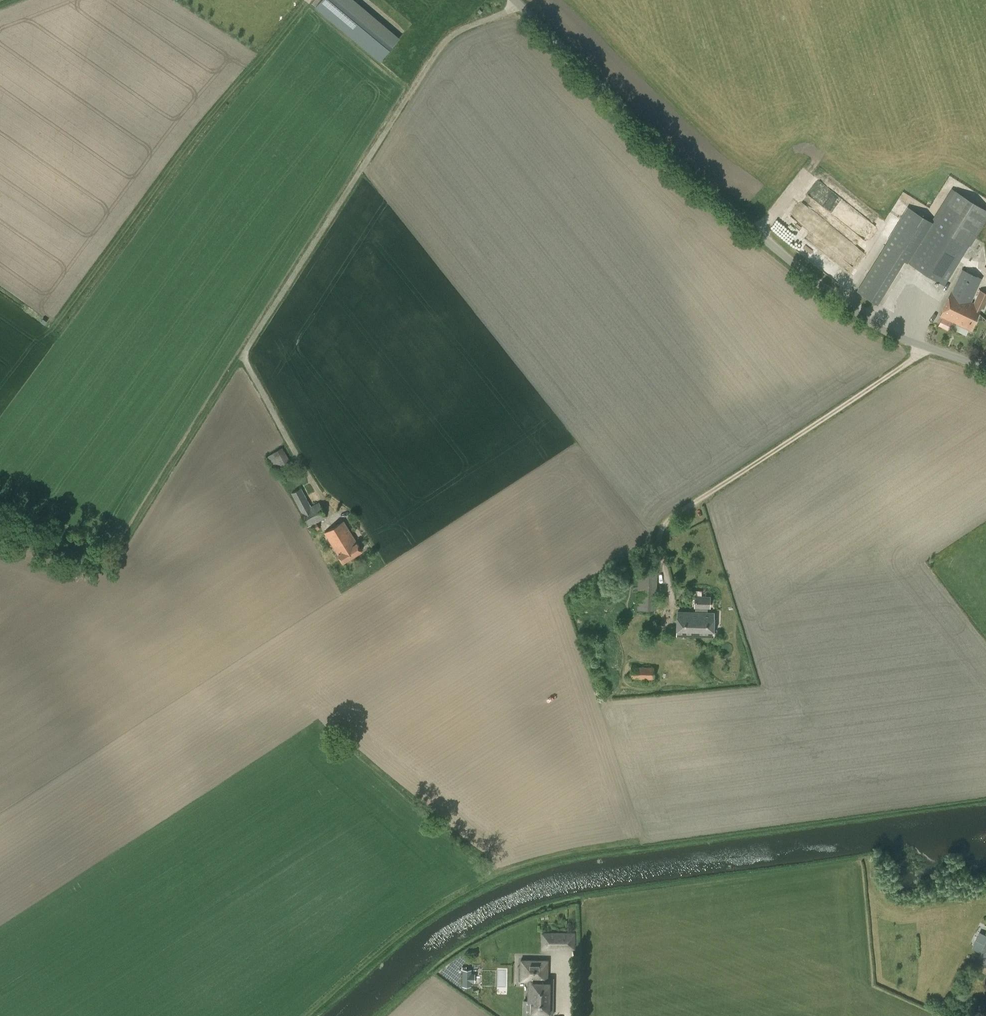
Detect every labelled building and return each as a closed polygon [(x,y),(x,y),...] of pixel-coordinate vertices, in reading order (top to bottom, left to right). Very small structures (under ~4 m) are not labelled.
[(355,0),(321,0),(315,8),(380,62),(400,38),(355,0)] [(932,222),(909,207),(858,290),(863,294),(877,302),(898,267),(903,270),(907,262),(945,286),(969,246),(985,218),(985,210),(953,189),(932,222)] [(963,269),(951,293),(940,316),(970,330),(981,307),(984,309),(985,305),(985,292),(980,289),(974,302),(972,301),(983,278),(963,269)] [(953,322),(942,317),(939,325),(949,330),(953,322)] [(266,457),(274,472),(291,462),(283,447),(266,457)] [(319,502),(311,506),(301,488),(291,493),(309,526),(307,527),(311,533),(320,528),(317,523),(327,517),(319,502)] [(325,532),(343,562),(362,551),(343,521),(325,532)] [(657,570),(638,569),(637,609),(656,610),(657,570)] [(696,596),(696,606),(695,612),(678,611),(677,634),(713,636),(714,612),(707,612),(707,607),(710,607),(711,597),(696,596)] [(654,667),(631,666),(631,679),(654,679),(654,667)] [(532,1010),(539,1011),(539,1013),(551,1014),(551,1000),(548,1000),(549,990),(551,991),(551,984),(549,984),(549,983),(543,983),(543,973),(545,973),(545,965),(525,964),(525,968),(523,968),(523,976),(533,976),(533,989),(530,989),(530,1001),(532,1001),(532,1010)] [(463,969),(462,986),(471,986),(471,982),(475,982),(475,973),(471,973),(471,969),(463,969)]
